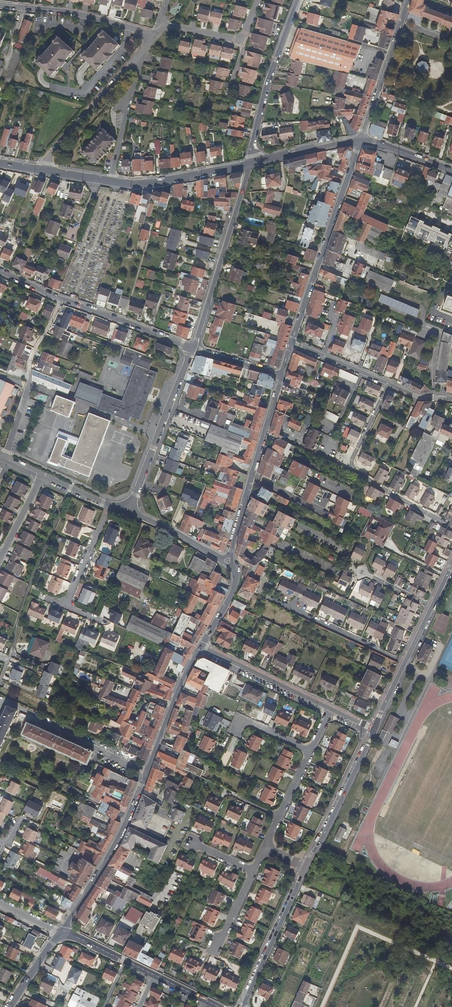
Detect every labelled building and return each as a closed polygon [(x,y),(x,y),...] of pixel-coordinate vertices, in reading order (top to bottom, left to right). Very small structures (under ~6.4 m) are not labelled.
[(123,8),(136,12),(137,7),(138,5),(138,2),(133,0),(125,0),(123,8)] [(138,2),(138,5),(140,5),(139,7),(143,8),(144,9),(146,0),(139,0),(138,2)] [(381,10),(392,13),(395,0),(393,0),(384,0),(381,10)] [(415,16),(421,18),(422,17),(440,23),(440,24),(450,27),(451,23),(451,17),(425,8),(425,6),(417,3),(418,0),(413,0),(409,14),(415,16)] [(433,6),(431,4),(427,3),(423,0),(418,0),(417,3),(425,6),(425,8),(451,17),(451,12),(433,6)] [(277,20),(280,6),(267,3),(265,11),(269,13),(268,15),(267,18),(277,20)] [(239,5),(236,4),(233,15),(243,17),(243,14),(244,12),(246,13),(247,7),(239,5)] [(151,19),(153,11),(144,9),(143,8),(141,17),(151,19)] [(208,23),(210,11),(200,9),(198,18),(201,19),(203,19),(202,21),(208,23)] [(381,10),(378,21),(386,23),(388,18),(396,20),(397,20),(399,15),(392,13),(381,10)] [(222,16),(223,14),(213,11),(211,20),(214,21),(215,22),(215,24),(220,25),(222,16)] [(320,16),(308,13),(307,16),(308,17),(306,23),(317,26),(320,16)] [(415,16),(409,14),(406,21),(419,25),(421,18),(415,16)] [(240,26),(242,21),(230,18),(228,28),(237,31),(238,28),(238,26),(240,26)] [(271,35),(274,22),(261,18),(259,27),(262,28),(262,30),(261,33),(271,35)] [(15,20),(10,33),(14,34),(18,22),(15,20)] [(25,20),(22,26),(23,26),(18,40),(22,41),(24,35),(25,36),(27,31),(29,32),(30,29),(33,22),(25,20)] [(386,23),(378,21),(374,32),(380,33),(392,37),(394,31),(385,28),(386,23)] [(358,27),(352,25),(350,33),(349,33),(348,36),(349,36),(349,39),(354,40),(358,27)] [(362,28),(358,27),(354,40),(362,42),(366,29),(362,28)] [(355,60),(361,46),(360,46),(323,34),(304,29),(301,29),(300,30),(290,56),(289,56),(288,58),(292,59),(294,60),(303,62),(320,66),(340,71),(348,73),(349,74),(354,60),(355,60)] [(366,29),(362,42),(368,44),(371,31),(368,30),(366,29)] [(118,44),(104,31),(81,56),(96,69),(118,44)] [(381,39),(378,47),(386,49),(388,48),(392,37),(380,33),(379,35),(378,38),(381,39)] [(265,50),(268,37),(255,34),(253,42),(256,43),(256,45),(255,48),(265,50)] [(73,51),(59,38),(37,63),(51,76),(73,51)] [(203,46),(204,46),(206,40),(195,38),(194,40),(203,42),(203,46)] [(7,40),(3,52),(6,54),(11,41),(7,40)] [(186,41),(181,40),(178,51),(189,54),(191,44),(188,44),(186,43),(186,41)] [(194,40),(192,54),(205,57),(207,47),(204,46),(203,46),(203,42),(194,40)] [(217,44),(211,43),(209,55),(219,57),(221,48),(218,47),(217,47),(217,44)] [(229,47),(224,46),(221,57),(232,60),(234,51),(231,50),(229,49),(229,47)] [(12,81),(22,51),(16,49),(9,70),(9,71),(5,83),(11,85),(11,83),(12,81)] [(259,68),(263,55),(249,52),(247,60),(251,61),(250,63),(250,66),(259,68)] [(162,57),(160,67),(170,70),(172,59),(162,57)] [(377,81),(384,61),(376,59),(375,63),(373,64),(372,68),(369,67),(365,78),(367,78),(377,81)] [(293,65),(291,65),(289,74),(299,76),(300,76),(303,62),(294,60),(293,65)] [(423,60),(414,64),(418,73),(428,69),(423,60)] [(229,74),(230,69),(219,67),(218,67),(216,77),(225,79),(226,76),(226,74),(229,74)] [(254,84),(258,71),(244,68),(242,76),(246,77),(245,79),(244,82),(254,84)] [(153,76),(151,84),(165,87),(168,73),(158,71),(157,74),(157,76),(153,76)] [(342,90),(348,73),(340,71),(335,85),(334,85),(331,96),(336,97),(345,100),(348,101),(350,92),(349,92),(342,90)] [(151,73),(149,83),(151,84),(153,76),(157,76),(157,74),(151,73)] [(299,76),(289,74),(288,74),(287,80),(288,80),(287,86),(296,88),(299,76)] [(370,98),(377,81),(367,78),(364,87),(362,93),(361,95),(370,98)] [(221,88),(222,82),(210,80),(208,90),(218,92),(218,89),(218,87),(221,88)] [(251,97),(253,87),(241,85),(240,90),(242,90),(242,93),(241,95),(251,97)] [(143,91),(141,96),(153,99),(155,88),(146,86),(145,89),(145,91),(143,91)] [(48,99),(50,93),(37,90),(35,96),(48,99)] [(283,104),(281,113),(291,114),(293,103),(288,92),(280,96),(283,104)] [(370,98),(361,95),(356,94),(350,92),(348,101),(360,105),(358,111),(353,110),(343,110),(345,100),(336,97),(333,112),(332,117),(342,117),(345,116),(353,116),(355,116),(357,116),(364,118),(370,98)] [(382,92),(381,96),(394,101),(395,98),(396,99),(395,101),(408,105),(409,102),(389,95),(388,94),(385,93),(382,92)] [(138,104),(136,112),(150,115),(153,101),(143,99),(143,102),(142,104),(138,104)] [(252,110),(253,103),(239,100),(238,107),(240,107),(251,110),(252,110)] [(137,101),(134,112),(136,112),(138,104),(142,104),(143,102),(137,101)] [(393,109),(392,111),(400,114),(404,116),(407,107),(395,103),(393,109)] [(250,117),(251,110),(240,107),(239,111),(242,112),(242,115),(250,117)] [(429,115),(440,119),(442,114),(428,109),(426,114),(424,121),(427,122),(429,115)] [(440,119),(444,121),(444,122),(451,125),(451,117),(442,114),(440,119)] [(244,129),(246,119),(233,116),(231,126),(244,129)] [(354,136),(358,132),(355,130),(351,125),(345,116),(342,117),(349,136),(354,136)] [(362,124),(364,118),(357,116),(355,116),(352,123),(351,125),(355,130),(358,132),(360,129),(362,124)] [(322,129),(330,128),(329,120),(324,120),(324,122),(308,123),(308,122),(300,122),(300,134),(301,135),(309,135),(309,131),(322,129)] [(376,126),(371,124),(369,131),(371,135),(382,139),(385,129),(376,126)] [(390,124),(387,134),(396,136),(399,125),(397,124),(396,126),(390,124)] [(13,131),(8,145),(16,148),(19,140),(16,139),(20,127),(15,126),(13,131)] [(0,144),(8,147),(8,145),(13,131),(6,128),(0,144)] [(280,129),(282,140),(289,139),(289,140),(294,139),(293,128),(280,129)] [(415,131),(407,128),(404,136),(413,139),(415,131)] [(116,141),(103,129),(82,153),(95,165),(106,152),(116,141)] [(228,135),(243,137),(244,131),(229,129),(228,135)] [(263,132),(264,140),(269,140),(269,141),(272,141),(273,145),(279,145),(277,130),(263,132)] [(332,141),(332,138),(331,131),(322,132),(317,133),(318,141),(319,143),(332,141)] [(421,132),(418,141),(426,144),(429,134),(421,132)] [(20,149),(32,153),(37,136),(28,133),(25,143),(22,142),(20,149)] [(435,137),(432,146),(440,148),(443,139),(435,137)] [(206,141),(209,157),(222,155),(221,148),(215,149),(214,148),(211,148),(210,140),(206,141)] [(345,172),(353,149),(351,146),(338,149),(339,160),(343,159),(341,165),(335,163),(333,168),(345,172)] [(197,153),(198,162),(206,161),(204,148),(200,149),(201,153),(197,153)] [(363,150),(358,163),(371,168),(376,169),(381,171),(382,166),(378,165),(373,162),(375,159),(376,159),(376,157),(375,157),(376,153),(368,151),(369,149),(366,148),(363,150)] [(181,154),(182,165),(192,164),(191,152),(181,154)] [(322,160),(320,152),(305,156),(306,163),(306,164),(308,164),(309,166),(307,167),(309,171),(324,164),(323,160),(322,160)] [(142,155),(142,153),(137,153),(137,159),(133,160),(133,171),(142,170),(141,159),(142,159),(142,157),(142,155)] [(306,163),(305,156),(293,159),(294,165),(297,165),(306,163)] [(141,159),(142,170),(143,170),(151,170),(151,172),(153,172),(152,170),(154,170),(153,157),(145,157),(142,157),(142,159),(141,159)] [(170,158),(166,158),(166,159),(160,160),(160,168),(171,167),(170,158)] [(172,159),(173,167),(180,167),(180,158),(172,159)] [(294,165),(293,159),(283,161),(284,167),(291,166),(294,165)] [(358,163),(356,170),(369,175),(371,168),(358,163)] [(341,183),(342,179),(329,176),(332,168),(331,167),(331,166),(324,164),(309,171),(310,172),(306,174),(306,175),(305,175),(306,177),(309,175),(319,176),(321,177),(331,180),(341,183)] [(419,178),(425,180),(429,171),(430,169),(425,167),(419,178)] [(393,180),(404,184),(409,174),(397,169),(393,180)] [(425,180),(420,191),(426,193),(429,186),(431,186),(433,182),(437,175),(429,171),(425,180)] [(235,188),(239,188),(243,174),(242,173),(231,175),(231,184),(234,183),(234,187),(235,188)] [(260,178),(262,188),(268,187),(268,189),(272,189),(272,187),(281,185),(279,174),(266,176),(266,177),(260,178)] [(447,194),(451,184),(451,178),(445,175),(441,184),(438,190),(436,194),(443,199),(447,194)] [(224,185),(225,176),(214,178),(214,182),(217,182),(216,186),(224,185)] [(354,176),(352,179),(365,186),(366,181),(354,176)] [(4,179),(0,187),(0,192),(4,194),(10,182),(4,179)] [(206,190),(207,179),(201,180),(199,197),(201,197),(205,197),(213,197),(213,190),(213,189),(208,189),(208,190),(206,190)] [(352,179),(348,193),(360,198),(362,193),(365,186),(352,179)] [(41,194),(45,183),(39,180),(38,182),(35,180),(30,193),(33,194),(34,191),(41,194)] [(341,183),(331,180),(324,203),(319,201),(317,207),(313,205),(308,221),(321,225),(326,227),(341,183)] [(393,180),(391,184),(403,188),(404,184),(393,180)] [(30,186),(20,181),(14,193),(25,198),(30,186)] [(369,196),(371,196),(372,197),(373,196),(366,194),(370,183),(370,182),(366,181),(365,186),(362,193),(369,196)] [(55,195),(59,185),(53,182),(49,192),(55,195)] [(182,184),(173,185),(172,196),(181,196),(182,184)] [(69,187),(67,197),(82,200),(84,189),(69,187)] [(15,192),(8,188),(2,200),(9,203),(15,192)] [(163,193),(159,192),(159,191),(156,190),(156,191),(155,191),(152,199),(155,199),(158,201),(159,201),(160,201),(163,193)] [(268,191),(264,205),(270,206),(274,194),(273,192),(268,191)] [(149,202),(151,195),(147,193),(146,196),(144,196),(142,202),(149,204),(149,202)] [(165,194),(163,193),(160,201),(166,203),(167,203),(170,194),(167,193),(166,194),(165,194)] [(355,206),(350,217),(380,230),(382,224),(378,222),(361,215),(369,196),(362,193),(360,198),(359,201),(356,207),(355,206)] [(138,205),(141,197),(133,194),(130,203),(138,205)] [(346,196),(345,202),(355,206),(356,207),(359,201),(346,196)] [(361,215),(378,222),(379,221),(364,214),(367,207),(369,208),(373,201),(370,199),(371,196),(369,196),(361,215)] [(39,197),(34,211),(39,213),(44,199),(39,197)] [(230,207),(230,197),(223,197),(222,197),(217,197),(217,202),(219,202),(219,206),(221,206),(221,207),(229,207),(230,207)] [(188,201),(181,200),(180,208),(186,209),(186,210),(192,211),(193,202),(188,201)] [(345,202),(341,212),(350,217),(355,206),(345,202)] [(75,207),(65,203),(61,216),(70,219),(72,212),(73,212),(75,207)] [(264,205),(257,203),(256,208),(263,210),(263,212),(280,217),(281,213),(281,209),(279,209),(270,206),(264,205)] [(356,240),(358,241),(364,244),(365,241),(374,245),(376,246),(377,243),(379,244),(380,241),(378,240),(379,238),(377,237),(377,236),(380,230),(350,217),(341,212),(334,231),(343,235),(344,232),(347,223),(348,224),(349,222),(351,221),(361,226),(356,240)] [(411,216),(405,229),(451,250),(451,235),(411,216)] [(61,223),(51,219),(46,232),(56,236),(61,223)] [(320,228),(321,225),(308,221),(299,246),(307,249),(308,249),(315,227),(320,228)] [(212,235),(216,225),(207,222),(204,232),(212,235)] [(149,230),(142,228),(139,238),(146,240),(149,230)] [(182,231),(171,228),(168,238),(179,241),(182,231)] [(248,242),(250,243),(255,244),(258,234),(242,229),(237,243),(247,245),(248,242)] [(388,234),(380,230),(377,236),(385,239),(388,234)] [(338,254),(341,255),(347,236),(343,235),(334,231),(328,249),(338,254)] [(0,233),(0,244),(5,246),(9,237),(0,233)] [(273,243),(273,242),(274,239),(276,235),(270,233),(267,241),(273,243)] [(214,239),(201,236),(199,243),(212,247),(214,239)] [(179,241),(168,238),(165,248),(176,251),(179,241)] [(379,259),(382,252),(373,248),(364,244),(358,241),(354,249),(379,259)] [(67,247),(61,244),(59,247),(57,254),(68,258),(72,247),(68,246),(67,247)] [(13,266),(23,270),(27,260),(29,261),(29,259),(28,259),(28,257),(30,253),(32,249),(25,246),(23,250),(24,251),(21,260),(17,258),(13,266)] [(13,251),(4,248),(0,258),(5,260),(5,258),(10,259),(13,251)] [(210,252),(197,249),(195,257),(208,260),(210,252)] [(315,260),(318,252),(308,249),(307,249),(304,257),(315,260)] [(328,249),(323,264),(337,268),(337,270),(343,271),(345,264),(336,261),(338,254),(328,249)] [(283,259),(284,253),(272,250),(271,252),(279,255),(279,257),(283,259)] [(176,261),(178,255),(168,252),(166,258),(176,261)] [(295,265),(298,257),(288,254),(285,262),(291,264),(289,269),(298,272),(300,267),(295,265)] [(176,261),(166,258),(163,268),(173,271),(176,261)] [(364,270),(366,266),(356,261),(351,273),(359,277),(362,269),(364,270)] [(27,263),(25,270),(23,274),(33,278),(34,274),(36,269),(37,267),(32,265),(27,263)] [(37,266),(37,267),(36,269),(34,274),(44,277),(48,279),(49,276),(52,269),(48,268),(47,269),(37,266)] [(193,267),(190,275),(202,279),(204,270),(193,267)] [(310,275),(311,270),(300,267),(298,272),(302,273),(310,275)] [(238,284),(239,281),(240,278),(242,272),(233,268),(229,281),(238,284)] [(340,283),(340,282),(342,277),(321,269),(319,275),(340,283)] [(155,280),(157,272),(149,270),(146,277),(155,280)] [(368,270),(364,281),(389,292),(394,280),(368,270)] [(306,286),(310,275),(302,273),(299,281),(299,283),(306,286)] [(57,288),(61,280),(53,277),(50,285),(57,288)] [(350,286),(352,281),(342,277),(340,282),(350,286)] [(200,282),(189,279),(188,283),(184,282),(182,289),(198,294),(200,287),(199,287),(200,282)] [(302,297),(306,286),(299,283),(296,283),(294,291),(286,289),(285,293),(289,294),(290,294),(295,295),(302,297)] [(259,287),(260,285),(255,284),(254,288),(252,292),(251,294),(255,295),(257,287),(259,287)] [(97,298),(108,302),(111,292),(111,291),(100,288),(97,298)] [(322,300),(325,301),(326,297),(324,296),(325,292),(314,289),(312,297),(322,300)] [(108,302),(118,306),(118,305),(121,298),(121,295),(111,292),(108,302)] [(297,313),(301,303),(293,300),(295,295),(290,294),(289,297),(293,298),(292,302),(288,301),(286,309),(297,313)] [(150,306),(149,308),(157,310),(161,298),(148,295),(145,304),(150,306)] [(448,295),(443,308),(451,311),(451,297),(448,295)] [(187,313),(191,299),(182,296),(177,310),(187,313)] [(309,305),(322,310),(323,306),(321,305),(322,300),(312,297),(309,305)] [(37,312),(41,303),(30,298),(28,302),(26,308),(37,312)] [(121,298),(118,305),(122,306),(122,308),(125,309),(128,300),(121,298)] [(339,298),(337,304),(334,311),(337,312),(338,311),(344,313),(346,307),(348,301),(339,298)] [(392,299),(389,306),(416,317),(419,310),(392,299)] [(138,314),(142,316),(145,306),(145,305),(130,301),(128,310),(135,312),(139,313),(138,314)] [(220,303),(215,319),(224,322),(231,323),(236,305),(223,301),(222,303),(220,303)] [(51,316),(55,308),(47,304),(43,313),(51,316)] [(309,305),(306,314),(316,318),(318,313),(321,313),(322,310),(309,305)] [(281,309),(277,321),(284,323),(288,312),(281,309)] [(184,323),(187,314),(187,313),(177,310),(175,310),(172,319),(178,321),(177,325),(179,325),(182,327),(184,323)] [(23,312),(21,318),(27,321),(30,315),(23,312)] [(262,318),(272,321),(274,314),(263,312),(262,318)] [(57,318),(55,325),(57,326),(65,329),(66,329),(68,324),(69,324),(73,315),(67,313),(64,320),(61,319),(57,318)] [(80,317),(73,315),(70,324),(77,327),(79,322),(83,323),(85,319),(86,320),(84,325),(85,325),(85,327),(88,328),(92,315),(88,313),(86,317),(81,315),(80,317)] [(338,322),(352,327),(355,318),(344,314),(342,319),(340,318),(338,322)] [(357,327),(356,332),(365,335),(366,330),(369,331),(371,328),(370,327),(371,325),(372,320),(363,317),(359,328),(357,327)] [(217,345),(224,322),(215,319),(208,342),(217,345)] [(110,327),(96,322),(92,331),(106,337),(110,327)] [(279,322),(278,326),(281,327),(278,338),(279,338),(278,341),(269,339),(270,335),(265,334),(263,333),(261,339),(266,340),(265,345),(270,347),(284,351),(293,326),(283,323),(279,322)] [(338,329),(337,332),(348,336),(352,327),(338,322),(337,326),(339,326),(338,329)] [(309,323),(305,332),(316,337),(317,336),(321,338),(324,330),(320,328),(320,327),(309,323)] [(399,335),(401,331),(403,326),(398,324),(394,333),(399,335)] [(33,333),(35,329),(25,325),(20,337),(28,341),(32,332),(33,333)] [(186,338),(189,329),(182,327),(179,325),(176,334),(186,338)] [(57,326),(53,335),(61,338),(65,329),(62,327),(57,326)] [(127,334),(115,329),(112,339),(115,340),(116,338),(125,342),(127,334)] [(415,337),(401,331),(399,335),(397,341),(403,343),(403,342),(406,343),(405,346),(411,348),(415,337)] [(247,359),(256,361),(261,344),(265,345),(266,340),(261,339),(263,333),(259,332),(257,337),(255,343),(252,342),(247,359)] [(439,352),(449,354),(450,351),(451,343),(451,335),(443,333),(441,342),(449,344),(449,345),(440,343),(439,352)] [(354,337),(350,348),(361,352),(365,341),(361,340),(362,336),(356,334),(355,337),(354,337)] [(411,348),(408,355),(420,359),(426,341),(415,337),(411,348)] [(372,338),(371,343),(367,353),(377,357),(381,347),(372,343),(374,339),(372,338)] [(148,342),(138,339),(134,347),(145,351),(148,342)] [(335,350),(342,352),(346,343),(335,339),(330,351),(334,352),(335,350)] [(21,357),(26,345),(18,341),(13,353),(21,357)] [(391,356),(394,348),(396,343),(390,341),(389,344),(390,345),(388,352),(385,350),(384,353),(381,352),(374,369),(382,372),(387,359),(388,355),(391,356)] [(172,349),(157,344),(156,348),(171,353),(172,349)] [(65,347),(61,345),(58,353),(67,357),(69,354),(64,351),(65,347)] [(279,367),(284,351),(270,347),(268,354),(272,355),(271,359),(264,357),(262,363),(279,367)] [(154,365),(156,359),(127,348),(121,362),(131,365),(132,363),(137,365),(123,402),(102,394),(103,391),(81,382),(75,397),(97,405),(95,409),(99,411),(109,414),(129,422),(131,418),(142,422),(160,374),(151,371),(154,365)] [(294,350),(286,377),(292,379),(302,382),(304,376),(296,373),(300,360),(315,365),(317,360),(294,350)] [(44,351),(41,359),(52,363),(55,356),(44,351)] [(434,384),(446,384),(447,380),(445,380),(446,373),(445,373),(446,369),(449,354),(439,352),(435,370),(434,384)] [(192,365),(210,371),(213,360),(198,355),(194,361),(192,365)] [(429,358),(422,355),(421,360),(419,363),(426,365),(427,363),(429,358)] [(20,360),(21,358),(14,356),(13,358),(11,362),(22,367),(24,362),(20,360)] [(52,363),(41,359),(38,367),(43,369),(44,367),(47,368),(47,367),(54,369),(56,365),(52,363)] [(392,372),(396,374),(399,364),(390,360),(385,371),(389,372),(390,371),(392,372)] [(417,369),(426,372),(427,366),(426,365),(419,363),(417,369)] [(192,365),(190,371),(209,376),(210,371),(192,365)] [(311,379),(314,368),(308,366),(305,377),(308,378),(311,379)] [(74,369),(72,372),(79,374),(91,379),(92,376),(74,369)] [(51,377),(32,370),(32,380),(68,394),(72,385),(62,381),(59,380),(51,377)] [(264,387),(272,389),(275,381),(271,376),(249,370),(247,379),(254,382),(253,384),(264,387)] [(340,370),(337,376),(355,383),(358,377),(340,370)] [(53,371),(51,377),(59,380),(61,374),(53,371)] [(405,386),(410,388),(413,381),(412,381),(400,376),(398,380),(406,383),(405,386)] [(1,418),(2,417),(3,417),(7,410),(5,410),(7,406),(8,407),(12,398),(11,397),(12,394),(11,393),(13,387),(14,385),(9,382),(0,378),(0,418),(1,418)] [(290,385),(299,388),(302,382),(292,379),(290,385)] [(379,390),(381,387),(368,381),(365,390),(368,391),(367,393),(372,395),(373,394),(377,396),(379,390)] [(426,390),(426,388),(425,388),(425,387),(413,381),(410,388),(419,392),(428,392),(429,392),(426,390)] [(284,383),(282,389),(298,394),(300,388),(299,388),(290,385),(284,383)] [(203,388),(190,384),(186,397),(199,401),(203,388)] [(251,390),(250,395),(250,396),(253,398),(255,393),(261,395),(264,387),(253,384),(251,390)] [(336,387),(330,399),(343,405),(349,393),(336,387)] [(397,393),(390,390),(382,407),(389,410),(397,393)] [(250,396),(247,403),(258,406),(259,401),(261,396),(261,395),(255,393),(253,398),(250,396)] [(75,402),(58,396),(53,408),(52,408),(51,409),(52,409),(52,410),(70,417),(75,402)] [(374,402),(362,397),(358,405),(360,407),(360,408),(364,410),(365,409),(369,411),(372,406),(374,402)] [(238,400),(231,398),(228,404),(233,406),(255,413),(252,421),(246,419),(244,427),(251,429),(259,432),(266,409),(260,407),(258,406),(247,403),(246,403),(238,400)] [(208,405),(207,406),(204,416),(213,419),(215,413),(217,414),(213,425),(223,429),(226,419),(228,412),(219,410),(219,409),(220,405),(217,404),(217,402),(210,400),(208,405)] [(279,400),(277,409),(285,413),(287,408),(291,409),(292,404),(279,400)] [(34,410),(36,403),(29,401),(27,407),(34,410)] [(432,402),(418,401),(405,426),(412,430),(419,416),(420,414),(424,416),(423,419),(419,425),(419,426),(425,429),(431,417),(425,414),(427,412),(432,415),(434,410),(429,407),(432,402)] [(221,402),(220,405),(219,409),(228,412),(234,414),(235,411),(232,410),(233,406),(228,404),(224,403),(221,402)] [(285,413),(277,409),(269,434),(278,438),(280,439),(282,435),(279,433),(285,413)] [(325,410),(322,416),(336,423),(339,417),(325,410)] [(234,414),(228,412),(226,419),(232,421),(234,416),(234,415),(234,414)] [(367,418),(355,412),(350,421),(353,422),(352,424),(357,426),(358,425),(362,427),(365,421),(367,418)] [(110,422),(90,415),(74,457),(67,454),(68,450),(66,449),(69,440),(60,437),(51,461),(59,464),(59,463),(62,464),(61,465),(89,476),(110,422)] [(431,436),(437,439),(444,423),(445,422),(443,420),(443,418),(435,415),(431,424),(436,426),(431,436)] [(291,416),(290,419),(287,424),(299,429),(302,422),(301,421),(297,419),(294,417),(291,416)] [(203,421),(200,420),(198,427),(207,430),(203,440),(205,441),(213,444),(221,447),(219,453),(225,455),(227,450),(238,454),(244,437),(235,434),(223,429),(213,425),(203,421)] [(451,438),(451,422),(449,426),(444,423),(437,439),(444,443),(447,436),(451,438)] [(381,423),(377,433),(388,438),(393,429),(381,423)] [(422,434),(423,432),(425,429),(419,426),(419,425),(417,424),(416,427),(421,430),(420,432),(422,434)] [(314,428),(311,426),(302,444),(312,449),(321,431),(314,428)] [(244,437),(256,442),(259,432),(251,429),(250,434),(237,429),(235,434),(244,437)] [(350,445),(354,447),(360,433),(351,429),(347,438),(350,440),(352,441),(351,443),(350,445)] [(422,435),(403,471),(414,477),(416,478),(435,443),(437,439),(431,436),(423,432),(422,434),(422,435)] [(176,445),(175,449),(182,452),(184,452),(190,437),(181,434),(178,441),(177,441),(175,445),(176,445)] [(256,442),(244,437),(238,454),(242,456),(243,455),(251,458),(256,442)] [(280,439),(278,438),(276,444),(290,451),(293,452),(295,447),(280,439)] [(290,451),(276,444),(273,450),(284,455),(287,457),(290,451)] [(273,450),(268,447),(264,457),(262,460),(273,465),(276,467),(278,468),(284,455),(273,450)] [(175,449),(172,448),(168,458),(178,462),(182,452),(175,449)] [(219,453),(215,463),(223,466),(226,456),(232,459),(237,460),(249,465),(251,458),(243,455),(242,456),(238,454),(227,450),(225,455),(219,453)] [(374,457),(362,451),(360,455),(358,460),(362,462),(362,464),(366,466),(367,465),(370,466),(374,457)] [(223,466),(229,468),(232,459),(226,456),(223,466)] [(179,463),(169,459),(164,469),(175,473),(179,463)] [(205,460),(202,467),(218,473),(216,480),(239,488),(240,485),(234,483),(235,479),(241,482),(244,474),(229,468),(223,466),(215,463),(208,461),(205,460)] [(262,460),(261,460),(258,472),(269,478),(273,467),(273,465),(262,460)] [(300,463),(293,460),(287,472),(291,474),(294,475),(300,463)] [(300,463),(294,475),(297,477),(303,464),(300,463)] [(309,468),(303,464),(297,477),(303,480),(309,468)] [(449,466),(444,477),(451,481),(451,467),(449,466)] [(381,467),(374,479),(383,483),(385,479),(387,479),(389,475),(388,475),(389,472),(381,467)] [(95,470),(92,478),(112,487),(115,478),(95,470)] [(162,471),(158,482),(167,485),(171,475),(162,471)] [(287,472),(284,471),(279,482),(286,485),(291,474),(287,472)] [(396,474),(390,486),(393,488),(398,491),(401,486),(402,487),(405,482),(404,482),(405,479),(396,474)] [(214,479),(212,484),(210,489),(215,490),(229,495),(226,503),(237,507),(242,489),(239,488),(216,480),(214,479)] [(17,482),(12,492),(25,498),(27,493),(25,492),(26,490),(26,491),(28,487),(17,482)] [(320,487),(309,482),(305,490),(316,495),(320,487)] [(411,482),(405,494),(408,496),(414,499),(416,495),(418,495),(420,491),(419,490),(420,487),(411,482)] [(384,493),(371,486),(370,487),(365,484),(361,491),(366,494),(366,495),(375,499),(377,496),(378,494),(380,495),(382,497),(384,493)] [(193,490),(185,487),(181,498),(188,502),(193,490)] [(215,490),(210,489),(206,487),(202,496),(210,498),(212,499),(215,490)] [(261,487),(256,499),(266,504),(272,492),(261,487)] [(316,496),(305,490),(301,498),(312,504),(316,496)] [(420,503),(423,504),(429,507),(431,503),(433,504),(435,499),(434,498),(435,496),(427,491),(420,503)] [(201,495),(193,492),(188,503),(196,506),(201,495)] [(36,504),(49,510),(54,500),(43,494),(41,498),(42,498),(41,500),(39,499),(36,504)] [(166,494),(157,499),(162,509),(171,505),(166,494)] [(288,501),(278,495),(277,497),(280,499),(279,501),(286,505),(288,501)] [(10,496),(5,506),(17,513),(20,508),(17,506),(18,505),(19,505),(21,502),(10,496)] [(256,499),(250,496),(246,509),(258,515),(263,517),(269,505),(266,504),(256,499)] [(350,501),(339,496),(335,504),(346,509),(350,501)] [(404,505),(391,498),(389,500),(385,507),(395,512),(397,508),(398,506),(399,507),(402,509),(404,505)] [(235,513),(237,507),(226,503),(224,509),(235,513)] [(347,510),(337,505),(333,513),(343,518),(347,510)] [(78,519),(89,524),(94,511),(83,507),(78,519)] [(359,507),(357,512),(368,517),(371,512),(359,507)] [(30,516),(42,522),(46,513),(36,508),(35,511),(34,511),(33,513),(32,512),(30,516)] [(235,513),(224,509),(223,510),(221,516),(232,520),(235,513)] [(0,517),(0,519),(11,525),(13,521),(12,521),(13,519),(12,518),(14,515),(4,510),(0,517)] [(286,514),(279,510),(273,522),(284,527),(289,530),(295,519),(286,514)] [(423,517),(410,510),(408,512),(405,519),(414,524),(416,520),(417,518),(419,519),(421,521),(423,517)] [(343,519),(332,513),(328,521),(339,527),(343,519)] [(373,513),(360,537),(362,537),(363,535),(363,534),(363,533),(364,533),(367,527),(370,528),(374,519),(381,523),(379,526),(391,532),(395,524),(375,514),(373,513)] [(184,515),(182,521),(191,525),(192,523),(202,526),(203,523),(200,522),(184,515)] [(221,516),(219,515),(218,519),(223,522),(222,525),(219,524),(217,528),(221,529),(229,532),(232,520),(221,516)] [(26,528),(36,533),(41,524),(29,519),(27,522),(28,523),(27,524),(28,525),(26,528)] [(273,522),(268,520),(266,523),(268,524),(266,530),(274,535),(278,537),(284,527),(273,522)] [(182,521),(179,528),(179,529),(187,533),(191,525),(182,521)] [(68,523),(64,532),(76,537),(78,531),(79,532),(81,528),(68,523)] [(108,527),(102,542),(112,546),(118,531),(117,531),(119,526),(111,523),(110,528),(108,527)] [(251,529),(242,524),(237,542),(238,543),(246,547),(247,544),(254,547),(256,542),(248,538),(251,529)] [(389,537),(391,532),(379,526),(377,531),(376,531),(376,530),(375,530),(374,530),(371,528),(369,533),(367,532),(366,534),(364,533),(363,533),(363,534),(363,535),(362,537),(375,544),(380,547),(382,543),(379,542),(383,534),(386,536),(389,537)] [(441,526),(438,532),(443,534),(450,538),(451,535),(451,531),(441,526)] [(261,528),(259,532),(261,533),(258,540),(265,543),(269,545),(272,541),(274,535),(266,530),(261,528)] [(218,535),(227,539),(229,532),(221,529),(218,535)] [(207,542),(206,544),(223,552),(227,539),(218,535),(209,532),(205,530),(202,538),(208,540),(207,542)] [(18,541),(31,547),(36,536),(25,531),(23,535),(24,535),(24,537),(21,535),(18,541)] [(445,548),(450,538),(443,534),(441,537),(437,535),(433,542),(436,543),(445,547),(445,548)] [(383,548),(389,537),(386,536),(382,543),(380,547),(383,548)] [(140,537),(134,552),(146,558),(150,550),(152,551),(154,546),(144,542),(145,540),(140,537)] [(430,553),(431,554),(436,543),(433,542),(429,540),(424,550),(430,553)] [(79,545),(70,541),(65,553),(73,557),(74,557),(79,545)] [(246,547),(238,543),(236,556),(241,564),(246,566),(252,568),(259,562),(261,560),(264,558),(267,550),(262,548),(251,560),(243,554),(246,547)] [(13,557),(21,561),(22,558),(28,561),(32,552),(19,545),(17,548),(18,549),(15,554),(14,554),(13,557)] [(172,545),(164,560),(174,565),(181,550),(172,545)] [(356,547),(349,561),(352,562),(354,559),(355,558),(356,558),(360,560),(365,551),(356,547)] [(451,551),(445,548),(445,547),(441,556),(447,559),(451,551)] [(112,557),(102,553),(98,564),(107,568),(112,557)] [(425,564),(432,567),(436,560),(436,561),(438,557),(431,554),(430,553),(425,564)] [(19,564),(21,561),(13,557),(11,560),(12,561),(9,566),(8,566),(6,569),(20,576),(25,567),(19,564)] [(204,564),(205,561),(193,557),(188,570),(199,575),(200,573),(204,564)] [(376,571),(374,574),(378,576),(385,562),(381,559),(376,557),(371,566),(375,568),(377,569),(376,571)] [(68,565),(70,561),(62,558),(56,573),(65,577),(70,566),(68,565)] [(216,564),(207,558),(205,561),(204,564),(207,565),(208,562),(213,564),(211,568),(212,567),(214,568),(216,564)] [(207,565),(204,564),(200,573),(209,577),(211,573),(209,573),(211,568),(213,564),(208,562),(207,565)] [(259,562),(252,568),(250,572),(253,574),(259,564),(259,562)] [(117,572),(115,578),(142,589),(148,575),(127,566),(121,563),(117,572)] [(397,568),(388,563),(381,577),(385,579),(387,576),(387,575),(389,575),(393,577),(397,568)] [(259,564),(253,574),(256,575),(259,576),(264,567),(259,564)] [(108,569),(98,565),(94,575),(104,580),(108,569)] [(246,566),(242,575),(247,577),(248,575),(250,572),(252,568),(246,566)] [(348,571),(344,569),(337,583),(342,585),(346,587),(347,587),(351,578),(347,576),(347,577),(345,576),(346,574),(348,571)] [(200,573),(199,575),(196,582),(211,589),(213,583),(218,573),(212,570),(211,573),(209,577),(200,573)] [(428,583),(433,573),(426,570),(424,574),(419,571),(416,577),(428,583)] [(15,577),(3,571),(0,576),(4,578),(3,580),(2,580),(0,583),(10,588),(15,577)] [(186,577),(179,574),(176,581),(182,584),(185,579),(186,577)] [(56,594),(62,579),(53,575),(46,590),(56,594)] [(248,575),(247,577),(242,588),(253,594),(259,581),(254,578),(248,575)] [(424,593),(428,583),(416,577),(413,583),(418,586),(417,589),(424,593)] [(115,578),(111,585),(138,598),(142,589),(115,578)] [(190,581),(185,591),(190,593),(191,594),(196,582),(191,579),(190,581)] [(282,579),(278,589),(282,591),(281,592),(288,596),(289,595),(293,597),(294,594),(297,596),(303,585),(299,583),(298,587),(282,579)] [(207,602),(218,607),(225,596),(213,590),(211,589),(196,582),(191,594),(197,596),(200,590),(206,593),(205,595),(210,597),(207,602)] [(374,584),(370,582),(369,585),(368,587),(366,586),(362,584),(358,593),(362,595),(367,597),(367,598),(374,584)] [(91,591),(93,587),(85,584),(84,588),(83,588),(78,601),(86,605),(87,602),(92,592),(92,591),(91,591)] [(213,590),(225,596),(228,590),(216,585),(213,590)] [(301,598),(300,600),(304,602),(304,603),(310,606),(311,605),(316,607),(320,597),(313,594),(305,590),(307,587),(303,585),(297,596),(301,598)] [(377,586),(370,599),(379,604),(384,595),(380,593),(378,592),(379,590),(381,587),(377,586)] [(408,592),(421,599),(424,593),(417,589),(411,586),(408,592)] [(8,591),(0,587),(0,600),(3,601),(8,591)] [(242,588),(241,588),(237,594),(250,600),(253,594),(242,588)] [(197,597),(197,596),(191,594),(190,593),(183,608),(182,610),(181,612),(188,615),(196,600),(197,597)] [(418,605),(405,598),(403,604),(407,607),(415,610),(418,605)] [(324,599),(319,609),(323,611),(323,612),(326,614),(327,613),(331,615),(331,616),(338,619),(338,618),(343,620),(348,610),(324,599)] [(245,605),(234,600),(232,604),(236,606),(243,609),(245,605)] [(26,613),(42,620),(46,610),(37,606),(35,606),(36,603),(31,601),(26,613)] [(202,622),(208,624),(218,607),(207,602),(207,601),(206,601),(204,603),(207,605),(201,615),(195,613),(193,617),(202,622)] [(120,625),(125,615),(106,606),(102,616),(120,625)] [(243,609),(236,606),(233,611),(240,614),(243,609)] [(401,607),(398,614),(410,620),(415,610),(407,607),(406,610),(401,607)] [(172,633),(180,637),(182,634),(186,626),(190,616),(188,615),(181,612),(182,610),(178,608),(174,615),(177,616),(179,617),(172,633)] [(247,608),(246,611),(260,617),(262,613),(255,610),(252,609),(251,610),(247,608)] [(51,610),(47,619),(58,623),(62,615),(59,613),(59,612),(54,611),(53,611),(51,610)] [(240,614),(233,611),(228,619),(235,623),(240,614)] [(351,612),(346,622),(350,624),(350,625),(357,628),(357,627),(362,629),(367,619),(351,612)] [(398,614),(394,623),(406,629),(410,620),(398,614)] [(159,645),(163,636),(166,630),(164,629),(150,623),(132,615),(128,622),(125,629),(127,630),(153,642),(159,645)] [(153,616),(150,623),(164,629),(167,622),(153,616)] [(196,631),(202,622),(193,617),(190,616),(186,626),(196,631)] [(67,621),(64,619),(60,629),(74,634),(78,625),(74,623),(71,622),(72,621),(67,619),(67,621)] [(233,627),(221,621),(219,625),(230,631),(233,627)] [(378,625),(370,621),(365,631),(369,633),(369,634),(375,638),(376,636),(381,638),(386,628),(378,625)] [(189,641),(196,644),(208,624),(202,622),(196,631),(194,634),(192,635),(190,638),(189,641)] [(230,631),(219,625),(216,630),(222,633),(216,642),(228,648),(233,639),(232,638),(233,637),(239,639),(239,638),(240,636),(230,631)] [(386,650),(393,653),(396,648),(397,648),(402,638),(401,637),(404,630),(395,626),(390,636),(392,637),(386,650)] [(86,631),(81,629),(78,637),(82,639),(94,644),(97,635),(94,634),(94,633),(90,631),(89,632),(86,630),(86,631)] [(186,647),(181,656),(187,659),(196,644),(189,641),(180,637),(172,633),(167,631),(166,630),(163,636),(170,640),(186,647)] [(106,634),(103,633),(100,641),(114,646),(117,637),(113,636),(110,634),(107,633),(106,634)] [(165,648),(166,648),(170,640),(163,636),(159,645),(165,648)] [(36,638),(30,653),(43,658),(49,643),(36,638)] [(247,640),(242,649),(246,651),(246,650),(256,655),(260,646),(249,641),(247,640)] [(261,650),(272,655),(277,645),(266,640),(261,650)] [(433,648),(424,644),(417,659),(425,663),(429,655),(431,651),(433,648)] [(162,682),(172,689),(175,681),(163,675),(170,659),(174,652),(166,648),(165,648),(154,670),(148,667),(144,675),(149,676),(154,679),(157,679),(162,682)] [(82,665),(87,653),(82,651),(77,663),(82,665)] [(174,652),(170,659),(178,663),(183,665),(187,659),(181,656),(174,652)] [(277,654),(272,664),(285,670),(288,663),(293,665),(297,657),(290,654),(287,659),(277,654)] [(384,660),(373,654),(367,666),(379,671),(384,660)] [(229,671),(205,659),(204,658),(198,660),(195,665),(209,673),(205,682),(209,684),(209,685),(220,690),(229,671)] [(51,662),(47,671),(56,675),(60,665),(51,662)] [(144,675),(148,667),(142,664),(138,672),(144,675)] [(18,682),(24,668),(18,665),(16,670),(13,669),(9,678),(18,682)] [(296,666),(292,674),(310,682),(313,674),(296,666)] [(201,671),(194,667),(186,682),(199,689),(200,690),(201,690),(204,684),(205,682),(197,678),(201,671)] [(379,678),(380,675),(368,669),(361,683),(363,683),(372,688),(373,688),(378,678),(379,678)] [(160,698),(168,700),(170,696),(163,694),(151,689),(154,679),(149,676),(147,679),(135,674),(126,670),(126,672),(125,671),(123,674),(125,674),(124,675),(136,681),(135,683),(141,685),(138,691),(142,692),(146,693),(160,698)] [(45,671),(40,683),(48,686),(53,674),(45,671)] [(109,674),(107,679),(114,682),(116,676),(109,674)] [(325,675),(321,684),(327,688),(327,689),(332,691),(337,681),(325,675)] [(107,679),(98,700),(124,709),(127,703),(116,698),(122,685),(116,682),(114,682),(107,679)] [(165,691),(171,693),(172,689),(162,682),(159,688),(165,691)] [(238,696),(260,707),(267,693),(262,691),(250,686),(250,685),(245,683),(243,688),(242,687),(238,696)] [(367,699),(372,688),(363,683),(357,694),(367,699)] [(41,684),(36,696),(44,699),(49,687),(41,684)] [(208,687),(204,684),(201,690),(200,690),(197,700),(195,706),(199,708),(203,709),(206,701),(210,691),(207,689),(208,687)] [(136,705),(142,692),(138,691),(134,689),(127,703),(136,706),(136,705)] [(188,696),(181,693),(176,705),(181,707),(182,704),(185,704),(185,702),(188,696)] [(358,699),(358,698),(352,695),(351,697),(348,702),(354,705),(353,708),(363,713),(364,711),(368,712),(371,705),(358,699)] [(197,700),(188,696),(185,702),(194,708),(195,706),(197,700)] [(132,729),(137,732),(141,722),(143,719),(145,714),(143,713),(140,719),(138,718),(135,723),(129,721),(136,706),(127,703),(124,709),(116,722),(120,724),(132,729)] [(9,705),(0,726),(0,754),(19,710),(9,705)] [(163,714),(165,708),(157,705),(154,711),(163,714)] [(179,709),(175,708),(174,707),(166,731),(166,732),(167,732),(169,733),(170,732),(173,725),(179,727),(180,725),(180,723),(174,721),(179,709)] [(181,725),(188,727),(189,725),(193,713),(193,711),(186,709),(183,718),(181,724),(181,725)] [(152,727),(157,729),(163,714),(154,711),(151,717),(155,719),(152,727)] [(224,718),(209,711),(202,725),(214,730),(218,721),(222,723),(224,718)] [(277,723),(280,724),(285,726),(290,716),(277,711),(272,722),(276,724),(277,723)] [(392,733),(394,728),(397,724),(399,718),(390,714),(384,729),(392,733)] [(297,720),(294,719),(290,728),(296,730),(299,731),(298,733),(304,736),(305,734),(305,735),(310,724),(297,718),(297,720)] [(103,725),(91,720),(86,730),(94,734),(96,729),(100,730),(103,725)] [(120,724),(116,722),(110,720),(109,725),(118,728),(120,724)] [(144,735),(146,735),(150,726),(147,725),(141,722),(137,732),(144,735)] [(88,763),(93,752),(30,724),(25,734),(88,763)] [(118,728),(115,734),(127,739),(132,729),(120,724),(118,728)] [(181,725),(180,725),(179,727),(173,725),(170,732),(174,733),(174,735),(178,737),(172,749),(180,753),(181,753),(182,749),(186,738),(185,737),(179,735),(180,734),(179,733),(180,731),(181,725)] [(146,735),(154,739),(157,729),(152,727),(150,726),(146,735)] [(382,730),(378,739),(382,741),(387,732),(382,730)] [(330,740),(327,746),(339,751),(344,741),(343,741),(345,736),(337,732),(335,737),(333,736),(332,740),(330,740)] [(124,745),(122,750),(144,760),(145,761),(150,749),(142,746),(136,743),(135,745),(140,748),(139,751),(130,747),(131,745),(126,742),(127,739),(115,734),(114,734),(111,740),(117,743),(118,742),(124,745)] [(142,746),(150,749),(154,739),(146,735),(144,735),(141,740),(144,742),(144,743),(142,746)] [(246,742),(244,747),(255,752),(261,740),(251,735),(247,743),(246,742)] [(203,736),(198,748),(208,752),(211,745),(213,745),(214,741),(203,736)] [(136,743),(142,746),(144,743),(132,738),(131,741),(136,743)] [(396,748),(398,742),(391,739),(388,745),(396,748)] [(392,749),(385,746),(373,773),(380,776),(392,749)] [(181,753),(180,753),(177,760),(175,764),(195,773),(200,775),(203,768),(186,761),(190,752),(182,749),(181,753)] [(332,767),(338,755),(327,749),(325,753),(326,754),(325,757),(322,762),(332,767)] [(232,760),(230,764),(238,768),(240,764),(241,764),(246,754),(234,750),(232,755),(233,756),(232,760)] [(274,764),(286,770),(289,763),(287,763),(289,759),(288,758),(290,754),(282,750),(280,755),(279,755),(274,764)] [(177,760),(158,751),(156,757),(162,759),(161,763),(165,765),(173,768),(175,764),(177,760)] [(162,759),(156,757),(152,766),(159,769),(161,765),(164,767),(165,765),(161,763),(162,759)] [(175,764),(173,768),(185,773),(184,775),(192,779),(195,773),(175,764)] [(328,770),(316,765),(314,769),(315,770),(314,773),(312,778),(322,783),(328,770)] [(124,793),(131,797),(137,781),(135,780),(105,766),(102,773),(99,771),(97,774),(97,773),(95,776),(94,775),(92,779),(94,780),(93,783),(96,784),(99,786),(101,787),(103,784),(101,783),(104,776),(107,777),(108,775),(128,784),(127,789),(118,785),(117,786),(113,784),(112,785),(111,784),(109,787),(124,793)] [(152,766),(148,776),(155,780),(159,769),(152,766)] [(272,767),(266,779),(276,783),(280,776),(281,776),(283,772),(272,767)] [(164,772),(159,769),(155,780),(158,781),(159,778),(161,779),(164,772)] [(165,786),(167,786),(177,791),(178,788),(182,789),(183,786),(187,788),(192,779),(184,775),(179,786),(168,781),(166,785),(165,786)] [(148,776),(143,788),(151,791),(154,783),(155,780),(148,776)] [(12,780),(7,790),(14,793),(14,792),(17,792),(21,785),(12,780)] [(99,786),(96,784),(90,795),(92,795),(94,797),(99,786)] [(276,789),(267,785),(266,789),(264,788),(259,799),(270,803),(271,803),(273,799),(271,798),(273,795),(274,795),(276,789)] [(101,787),(99,786),(94,797),(100,800),(101,798),(102,798),(100,797),(101,793),(103,789),(104,788),(101,787)] [(167,786),(162,798),(172,802),(174,797),(177,791),(167,786)] [(307,786),(304,794),(305,795),(304,798),(302,803),(311,807),(317,795),(313,793),(314,790),(307,786)] [(120,803),(127,807),(131,797),(124,793),(120,802),(120,803)] [(142,793),(130,822),(144,828),(147,821),(148,818),(150,815),(152,808),(154,801),(142,793)] [(216,812),(221,800),(217,798),(216,800),(213,798),(208,796),(204,806),(216,812)] [(119,810),(124,812),(124,813),(127,807),(120,803),(120,802),(109,797),(108,799),(106,803),(108,804),(110,805),(119,810)] [(7,815),(13,802),(4,798),(0,807),(0,812),(5,814),(7,815)] [(24,808),(23,810),(37,817),(42,806),(29,800),(26,804),(24,808)] [(73,816),(76,818),(83,804),(80,803),(73,816)] [(76,818),(80,820),(86,806),(83,804),(76,818)] [(100,828),(114,834),(120,822),(119,822),(112,818),(109,826),(89,817),(94,809),(94,808),(87,805),(86,806),(80,820),(79,820),(87,824),(86,826),(91,828),(89,832),(91,832),(86,842),(89,843),(93,834),(97,835),(100,828)] [(108,811),(117,816),(119,810),(110,805),(108,811)] [(229,805),(224,816),(237,821),(242,810),(238,808),(237,809),(229,805)] [(303,822),(309,810),(297,805),(296,809),(297,809),(295,813),(293,818),(303,822)] [(175,808),(171,806),(166,817),(179,823),(184,812),(179,810),(175,808)] [(115,819),(117,816),(108,811),(105,814),(115,819)] [(198,816),(193,827),(199,829),(200,827),(203,830),(204,829),(208,831),(212,822),(198,816)] [(245,832),(257,838),(259,831),(258,830),(260,827),(259,826),(261,822),(253,818),(251,823),(250,822),(245,832)] [(295,840),(301,828),(289,822),(287,826),(289,827),(288,830),(285,835),(295,840)] [(83,834),(86,827),(79,824),(76,830),(83,834)] [(27,827),(22,837),(33,843),(38,833),(27,827)] [(121,846),(131,851),(143,856),(155,862),(158,863),(166,845),(147,836),(144,834),(128,827),(127,828),(121,846)] [(340,827),(335,837),(341,840),(346,830),(340,827)] [(89,843),(104,851),(114,834),(100,828),(97,835),(105,839),(103,843),(101,842),(100,845),(93,842),(97,835),(93,834),(89,843)] [(216,830),(211,841),(217,844),(218,843),(222,845),(222,844),(227,846),(231,838),(226,835),(216,830)] [(237,837),(232,848),(238,850),(239,849),(243,851),(243,850),(248,852),(251,844),(247,842),(247,841),(237,837)] [(86,842),(81,840),(77,849),(83,852),(81,857),(82,857),(88,861),(89,860),(94,863),(97,864),(104,851),(89,843),(86,842)] [(24,847),(23,848),(33,852),(36,854),(37,853),(33,851),(36,847),(26,842),(24,847)] [(121,845),(108,865),(116,870),(128,876),(130,871),(121,866),(131,851),(121,846),(121,845)] [(21,848),(19,851),(34,859),(36,854),(23,848),(22,849),(21,848)] [(11,851),(4,864),(13,869),(20,855),(11,851)] [(180,852),(175,864),(185,869),(185,868),(190,870),(193,862),(189,860),(189,859),(185,857),(186,855),(180,852)] [(71,865),(69,868),(88,878),(90,875),(89,875),(95,864),(94,863),(89,860),(88,861),(82,857),(77,865),(75,864),(74,866),(71,865)] [(209,862),(203,859),(199,867),(204,870),(203,872),(212,876),(217,866),(212,863),(212,864),(209,863),(209,862)] [(108,865),(102,875),(110,880),(114,874),(116,870),(108,865)] [(48,870),(41,866),(38,872),(45,876),(46,875),(48,870)] [(69,868),(68,871),(73,873),(87,881),(89,878),(88,878),(69,868)] [(116,870),(114,874),(129,882),(132,878),(131,877),(128,876),(116,870)] [(228,873),(222,870),(218,879),(221,881),(220,882),(232,888),(237,878),(237,877),(237,876),(231,874),(231,875),(228,874),(228,873)] [(261,884),(270,888),(271,885),(273,886),(279,875),(268,870),(267,870),(265,874),(266,875),(265,878),(264,878),(261,884)] [(51,872),(49,877),(58,882),(61,877),(51,872)] [(73,873),(70,879),(83,886),(87,881),(73,873)] [(102,875),(96,885),(105,890),(107,891),(111,893),(125,900),(129,903),(131,904),(133,899),(129,897),(130,895),(137,899),(139,895),(134,893),(126,888),(124,887),(121,893),(116,891),(115,892),(110,890),(106,888),(111,880),(110,880),(102,875)] [(71,887),(73,884),(61,877),(58,882),(65,885),(66,884),(71,887)] [(132,878),(129,882),(126,888),(134,893),(136,889),(131,886),(135,879),(132,878)] [(96,885),(82,907),(86,909),(87,907),(90,909),(93,903),(101,891),(102,892),(103,891),(105,890),(96,885)] [(73,901),(81,888),(76,886),(71,894),(59,888),(57,892),(58,893),(61,894),(73,901)] [(36,900),(13,887),(8,897),(18,902),(21,896),(29,901),(26,906),(31,909),(36,900)] [(254,902),(261,905),(263,902),(266,904),(271,893),(266,891),(262,889),(261,888),(258,893),(259,893),(258,896),(257,895),(254,902)] [(136,889),(134,893),(139,895),(152,902),(154,898),(136,889)] [(222,900),(224,895),(213,890),(208,902),(217,907),(221,899),(222,900)] [(125,900),(111,893),(104,906),(111,910),(113,907),(119,911),(125,900)] [(69,908),(73,901),(61,894),(60,896),(64,899),(61,904),(69,908)] [(139,895),(137,899),(150,905),(152,902),(139,895)] [(307,896),(302,905),(312,910),(316,900),(307,896)] [(59,911),(61,907),(53,903),(51,907),(59,911)] [(45,914),(55,919),(59,911),(51,907),(50,906),(49,908),(48,908),(46,910),(47,911),(45,914)] [(124,917),(135,924),(142,913),(131,906),(124,917)] [(244,918),(255,923),(261,911),(251,906),(247,914),(246,914),(244,918)] [(86,909),(82,907),(75,917),(84,923),(88,917),(91,911),(89,910),(90,909),(87,907),(86,909)] [(216,918),(220,912),(212,908),(211,911),(207,910),(202,920),(213,925),(215,922),(214,922),(215,917),(216,918)] [(298,909),(293,920),(304,925),(309,914),(298,909)] [(147,911),(146,911),(139,924),(142,926),(143,927),(144,929),(145,929),(147,929),(151,932),(161,916),(155,913),(154,914),(150,911),(149,913),(147,911)] [(15,919),(7,915),(5,920),(13,924),(15,919)] [(178,917),(175,923),(181,926),(184,920),(178,917)] [(102,919),(96,929),(107,935),(113,925),(102,919)] [(238,937),(237,937),(248,942),(254,930),(252,929),(254,926),(245,922),(242,928),(243,928),(241,932),(239,931),(237,936),(238,937)] [(204,933),(207,927),(198,923),(196,926),(195,926),(190,937),(200,941),(202,937),(202,936),(203,933),(204,933)] [(295,941),(295,940),(299,932),(289,927),(285,936),(291,939),(295,941)] [(119,928),(113,939),(124,945),(130,934),(119,928)] [(36,937),(29,934),(25,942),(23,946),(31,949),(34,943),(33,942),(36,937)] [(129,941),(122,953),(125,954),(136,960),(143,948),(129,941)] [(239,958),(245,946),(233,941),(232,945),(233,946),(229,954),(239,958)] [(143,948),(136,960),(150,966),(153,959),(151,958),(143,954),(145,950),(147,951),(150,945),(146,943),(143,948)] [(64,946),(59,956),(61,957),(69,960),(73,962),(74,960),(69,958),(73,950),(64,946)] [(6,956),(15,960),(19,951),(11,947),(6,956)] [(168,957),(180,963),(185,952),(181,950),(180,951),(172,948),(168,957)] [(279,950),(274,960),(285,965),(289,954),(279,950)] [(96,959),(83,953),(79,960),(92,966),(96,959)] [(153,959),(150,966),(157,970),(163,957),(156,954),(156,955),(153,959)] [(63,973),(69,960),(61,957),(56,969),(63,973)] [(196,969),(199,970),(202,963),(196,960),(195,961),(193,960),(193,959),(188,957),(183,967),(194,972),(196,969)] [(205,964),(202,972),(205,973),(204,976),(214,982),(219,971),(214,969),(211,968),(212,968),(205,964)] [(2,967),(0,970),(0,980),(5,982),(8,975),(9,976),(12,971),(2,967)] [(82,971),(73,967),(71,972),(69,975),(67,980),(76,984),(82,971)] [(111,970),(107,968),(107,969),(103,977),(114,982),(115,981),(118,974),(111,971),(111,970)] [(274,973),(282,976),(284,971),(276,968),(274,973)] [(224,970),(219,981),(229,986),(234,988),(237,979),(233,978),(233,977),(229,975),(230,973),(224,970)] [(48,989),(46,992),(51,994),(57,983),(46,978),(42,986),(46,988),(48,989)] [(129,989),(136,993),(137,989),(141,991),(144,983),(136,979),(133,986),(125,982),(123,987),(129,989)] [(299,991),(306,994),(310,984),(304,981),(299,991)] [(263,985),(258,995),(268,1000),(273,989),(263,985)] [(100,998),(77,987),(69,1006),(72,1006),(96,1006),(100,998)] [(161,999),(164,993),(154,988),(151,994),(157,997),(155,1000),(159,1002),(161,1003),(163,1000),(161,999)] [(121,999),(130,1003),(131,1000),(134,1002),(138,994),(136,993),(129,989),(125,996),(120,994),(119,998),(121,999)] [(301,1004),(306,994),(299,991),(294,1001),(301,1004)] [(161,1003),(159,1002),(155,1000),(152,999),(150,1003),(147,1002),(146,1005),(150,1006),(159,1006),(161,1003)]
